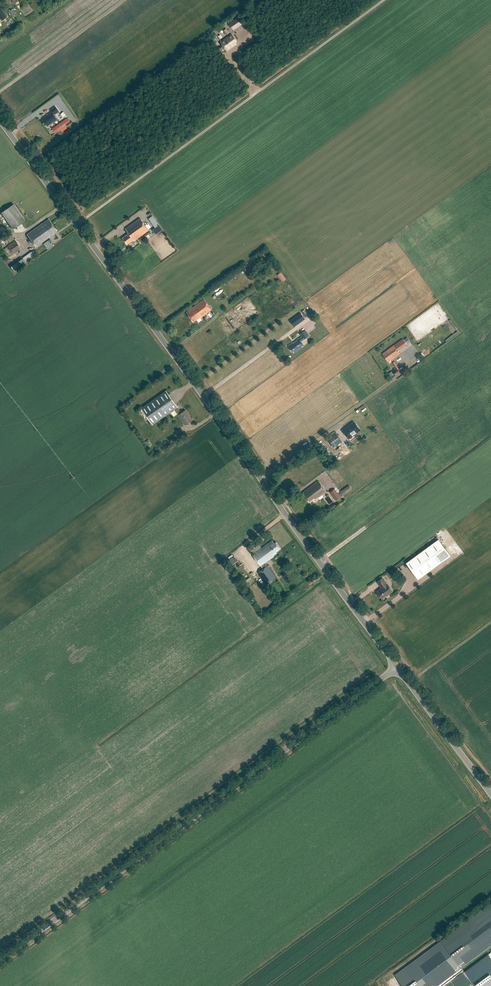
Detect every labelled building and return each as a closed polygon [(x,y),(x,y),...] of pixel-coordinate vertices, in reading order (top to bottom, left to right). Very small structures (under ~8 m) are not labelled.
[(242,25),(237,18),(229,24),(233,31),(242,25)] [(236,41),(231,35),(221,42),(226,50),(236,44),(235,42),(236,41)] [(42,121),(45,125),(46,124),(47,126),(57,119),(54,115),(59,111),(55,106),(51,110),(52,112),(42,119),(43,120),(42,121)] [(67,125),(64,120),(55,127),(58,131),(67,125)] [(1,213),(13,229),(26,220),(14,204),(1,213)] [(129,233),(123,238),(127,244),(133,240),(134,241),(149,230),(140,218),(125,228),(129,233)] [(27,234),(36,247),(50,237),(49,236),(53,234),(52,234),(57,231),(49,219),(27,234)] [(21,248),(14,240),(7,246),(7,247),(4,249),(10,257),(14,254),(21,248)] [(277,275),(282,282),(286,279),(281,272),(277,275)] [(212,310),(204,299),(186,312),(193,322),(201,316),(202,317),(212,310)] [(301,313),(293,319),(297,324),(305,318),(301,313)] [(299,337),(288,346),(292,351),(293,350),(295,352),(300,349),(299,349),(304,345),(301,341),(309,335),(306,330),(300,334),(302,336),(299,338),(299,337)] [(394,345),(382,353),(388,361),(392,358),(393,359),(400,354),(398,351),(407,344),(403,339),(394,345)] [(193,419),(186,409),(182,412),(166,390),(141,408),(153,425),(175,409),(185,424),(193,419)] [(369,414),(367,415),(364,412),(362,414),(364,418),(360,421),(362,424),(371,417),(369,414)] [(343,430),(348,437),(354,433),(355,434),(361,430),(356,423),(354,424),(353,422),(347,426),(348,426),(343,430)] [(333,448),(342,442),(335,431),(326,437),(333,448)] [(303,492),(310,502),(315,498),(316,499),(319,497),(319,498),(328,491),(319,480),(303,492)] [(340,491),(343,495),(352,489),(349,485),(340,491)] [(335,489),(330,492),(336,500),(341,497),(335,489)] [(437,540),(406,563),(418,579),(450,555),(438,539),(437,540)] [(256,541),(247,548),(261,566),(263,569),(258,572),(266,585),(276,578),(268,566),(265,563),(274,557),(274,556),(277,553),(276,552),(281,549),(276,542),(275,543),(272,540),(260,549),(260,548),(261,547),(256,541)] [(231,566),(237,561),(233,556),(227,561),(231,566)] [(380,589),(377,592),(382,598),(386,595),(386,596),(393,591),(388,584),(387,585),(382,578),(377,582),(381,587),(380,589)] [(441,940),(445,946),(461,968),(490,945),(490,903),(441,940)] [(464,972),(475,985),(490,985),(490,952),(464,972)]
